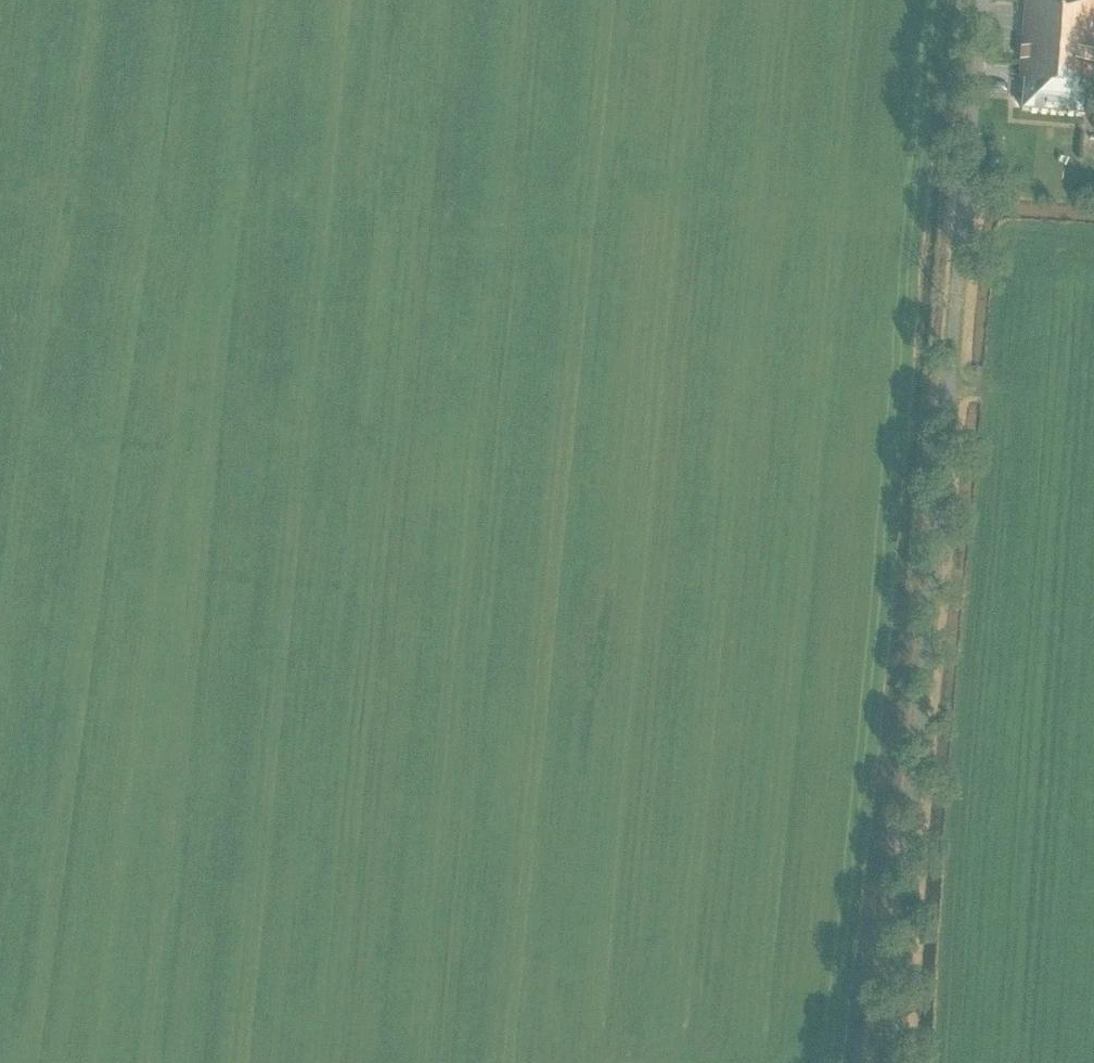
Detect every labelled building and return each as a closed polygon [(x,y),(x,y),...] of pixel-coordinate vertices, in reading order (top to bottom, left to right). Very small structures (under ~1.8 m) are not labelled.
[(1022,110),(1085,115),(1087,81),(1092,82),(1093,60),(1093,7),(1079,6),(1079,0),(1025,0),(1018,87),(1024,87),(1022,110)]
